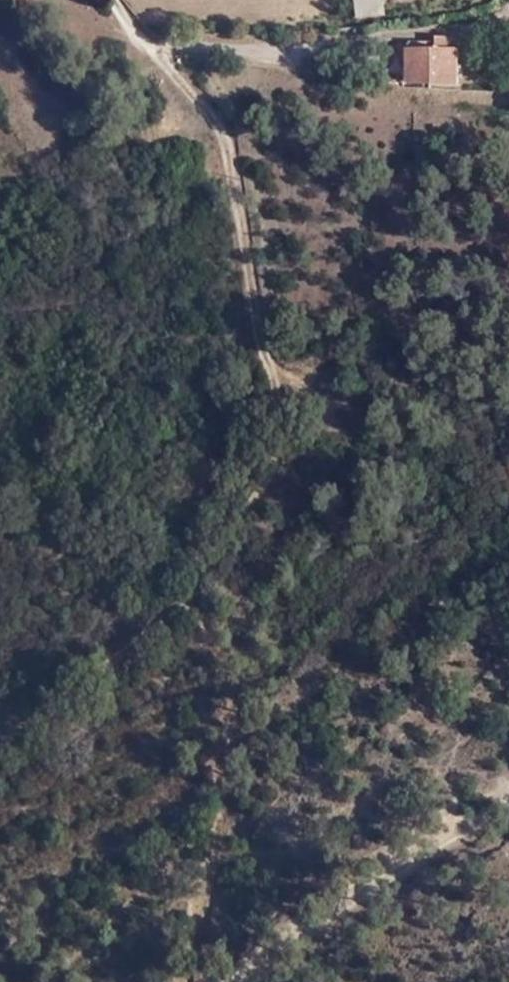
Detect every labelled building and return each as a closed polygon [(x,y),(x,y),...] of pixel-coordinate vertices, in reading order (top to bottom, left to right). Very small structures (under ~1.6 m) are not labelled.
[(385,17),(383,0),(358,0),(347,1),(349,20),(385,17)] [(404,81),(458,87),(463,38),(436,36),(436,47),(407,44),(404,81)]
